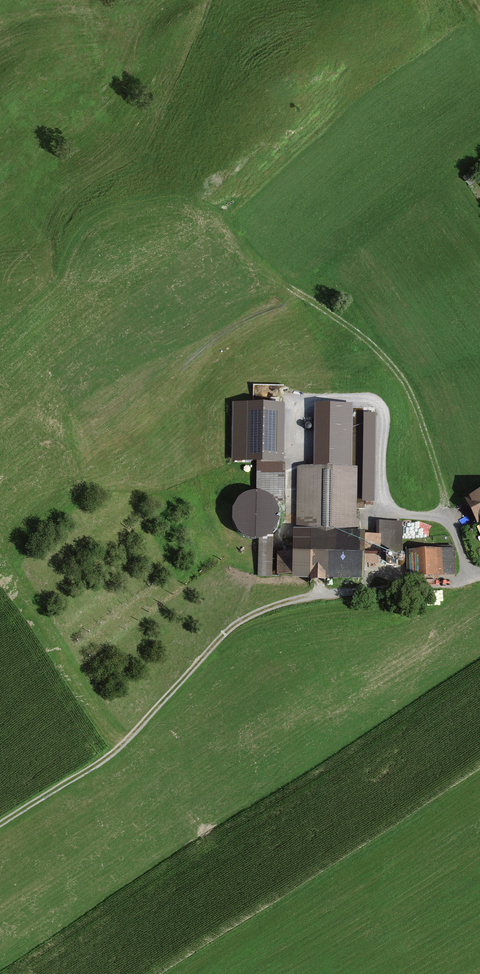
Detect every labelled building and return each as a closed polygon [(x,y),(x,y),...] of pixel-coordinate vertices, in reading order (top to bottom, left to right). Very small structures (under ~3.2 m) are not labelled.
[(256,462),(284,462),(284,403),(233,403),(232,462),(256,462)] [(364,415),(363,502),(375,502),(376,415),(364,415)] [(284,462),(256,462),(256,503),(285,503),(285,462),(284,462)] [(361,468),(297,467),(296,553),(277,553),(277,572),(295,572),(295,576),(359,578),(359,555),(403,555),(403,523),(378,523),(378,535),(359,535),(361,468)] [(467,500),(479,526),(479,493),(467,500)] [(259,576),(277,576),(277,559),(274,559),(274,537),(259,537),(259,576)] [(454,549),(412,551),(414,579),(455,577),(454,549)]
